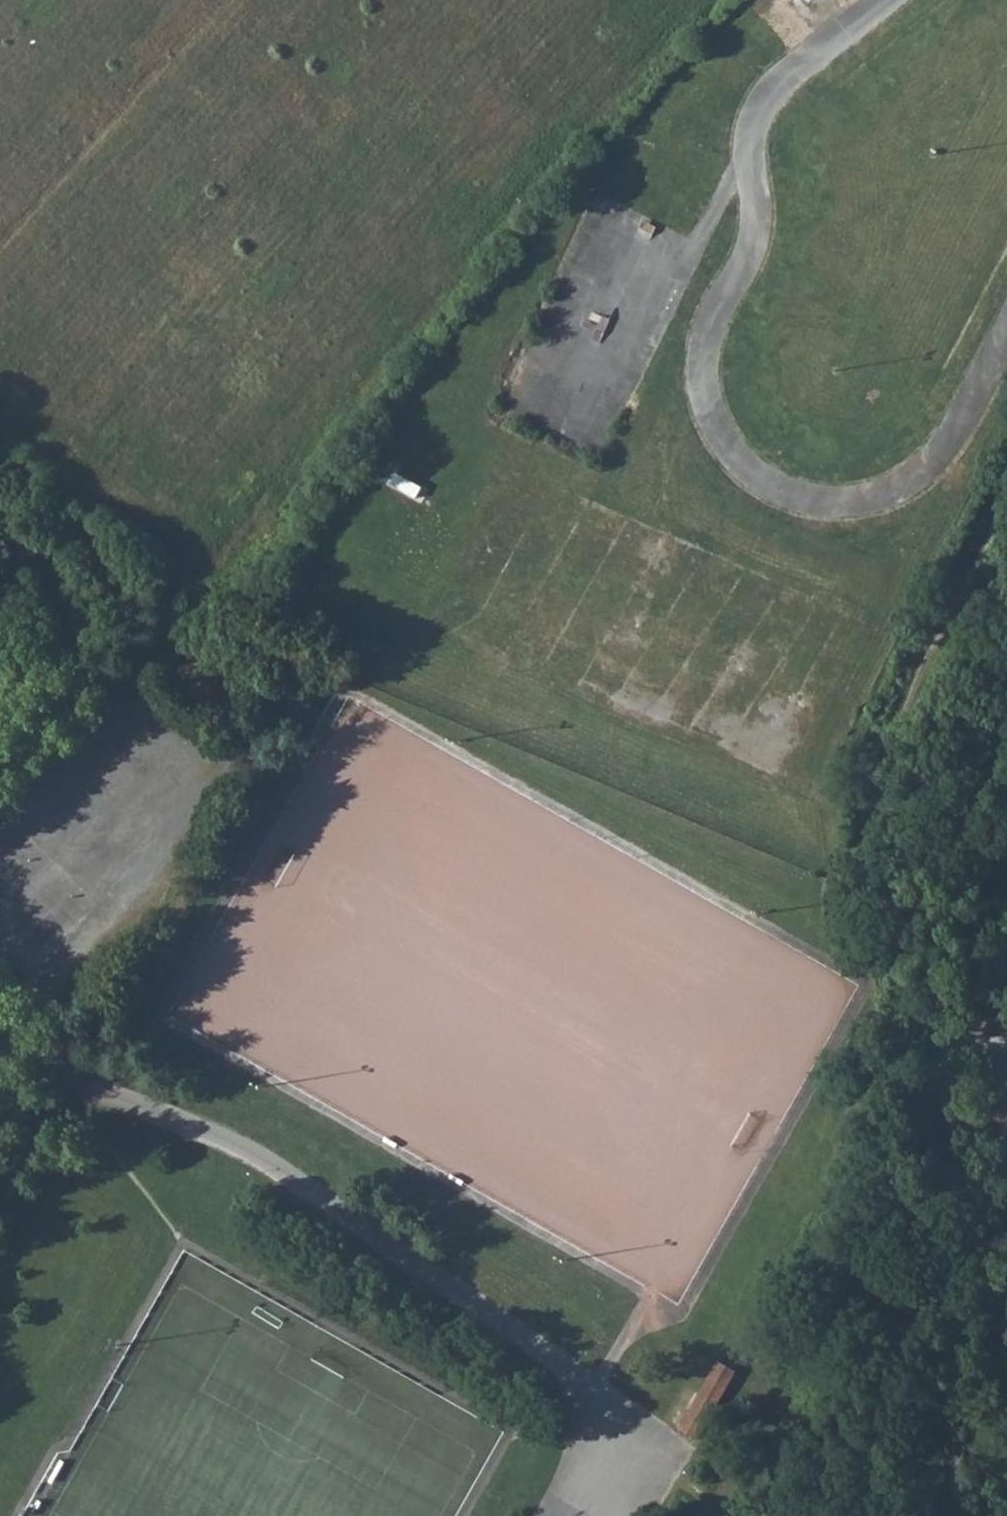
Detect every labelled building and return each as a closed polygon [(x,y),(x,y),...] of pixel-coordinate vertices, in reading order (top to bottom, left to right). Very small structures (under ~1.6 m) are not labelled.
[(707,1373),(724,1384),(735,1367),(717,1356),(707,1373)] [(707,1373),(678,1425),(695,1435),(724,1384),(707,1373)]
